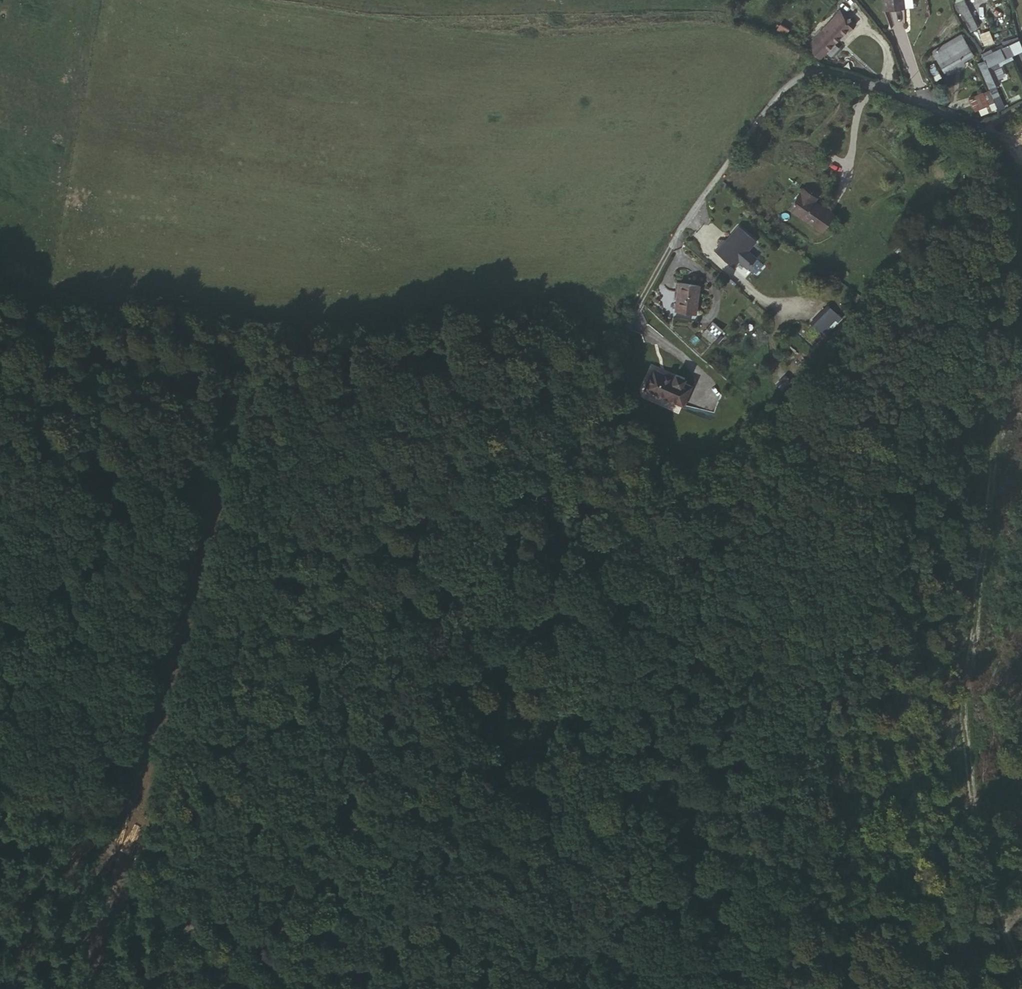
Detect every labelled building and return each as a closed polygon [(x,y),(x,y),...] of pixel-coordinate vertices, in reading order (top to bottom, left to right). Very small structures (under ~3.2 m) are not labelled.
[(906,7),(905,0),(884,0),(885,10),(906,7)] [(955,4),(956,7),(955,7),(958,13),(957,14),(961,21),(964,20),(970,30),(978,26),(964,0),(962,0),(955,4)] [(840,19),(846,13),(841,8),(835,14),(837,16),(840,19)] [(858,24),(846,13),(840,19),(849,28),(852,30),(858,24)] [(849,28),(840,19),(837,16),(808,45),(821,57),(849,28)] [(779,26),(776,31),(785,36),(788,31),(779,26)] [(939,58),(968,44),(963,32),(932,47),(941,69),(943,67),(939,58)] [(1001,51),(1000,50),(993,53),(993,52),(983,55),(986,62),(987,66),(998,62),(1021,52),(1021,48),(1021,44),(1018,36),(1007,40),(1010,48),(1001,51)] [(973,53),(968,44),(939,58),(943,67),(973,53)] [(987,66),(986,62),(979,65),(988,88),(999,84),(993,69),(999,66),(998,62),(987,66)] [(979,105),(987,102),(981,87),(969,93),(974,107),(979,105)] [(997,111),(1004,109),(999,96),(992,98),(997,111)] [(990,108),(987,102),(979,105),(981,111),(990,108)] [(813,192),(803,184),(789,204),(820,227),(832,210),(810,196),(813,192)] [(726,237),(717,249),(736,264),(741,258),(750,265),(759,253),(750,246),(758,236),(740,222),(727,239),(726,237)] [(680,280),(677,307),(698,310),(701,282),(680,280)] [(834,305),(824,317),(833,326),(844,314),(834,305)] [(718,318),(708,330),(718,339),(728,327),(718,318)] [(653,390),(692,403),(699,383),(690,381),(692,376),(682,373),(681,377),(659,370),(653,390)]
